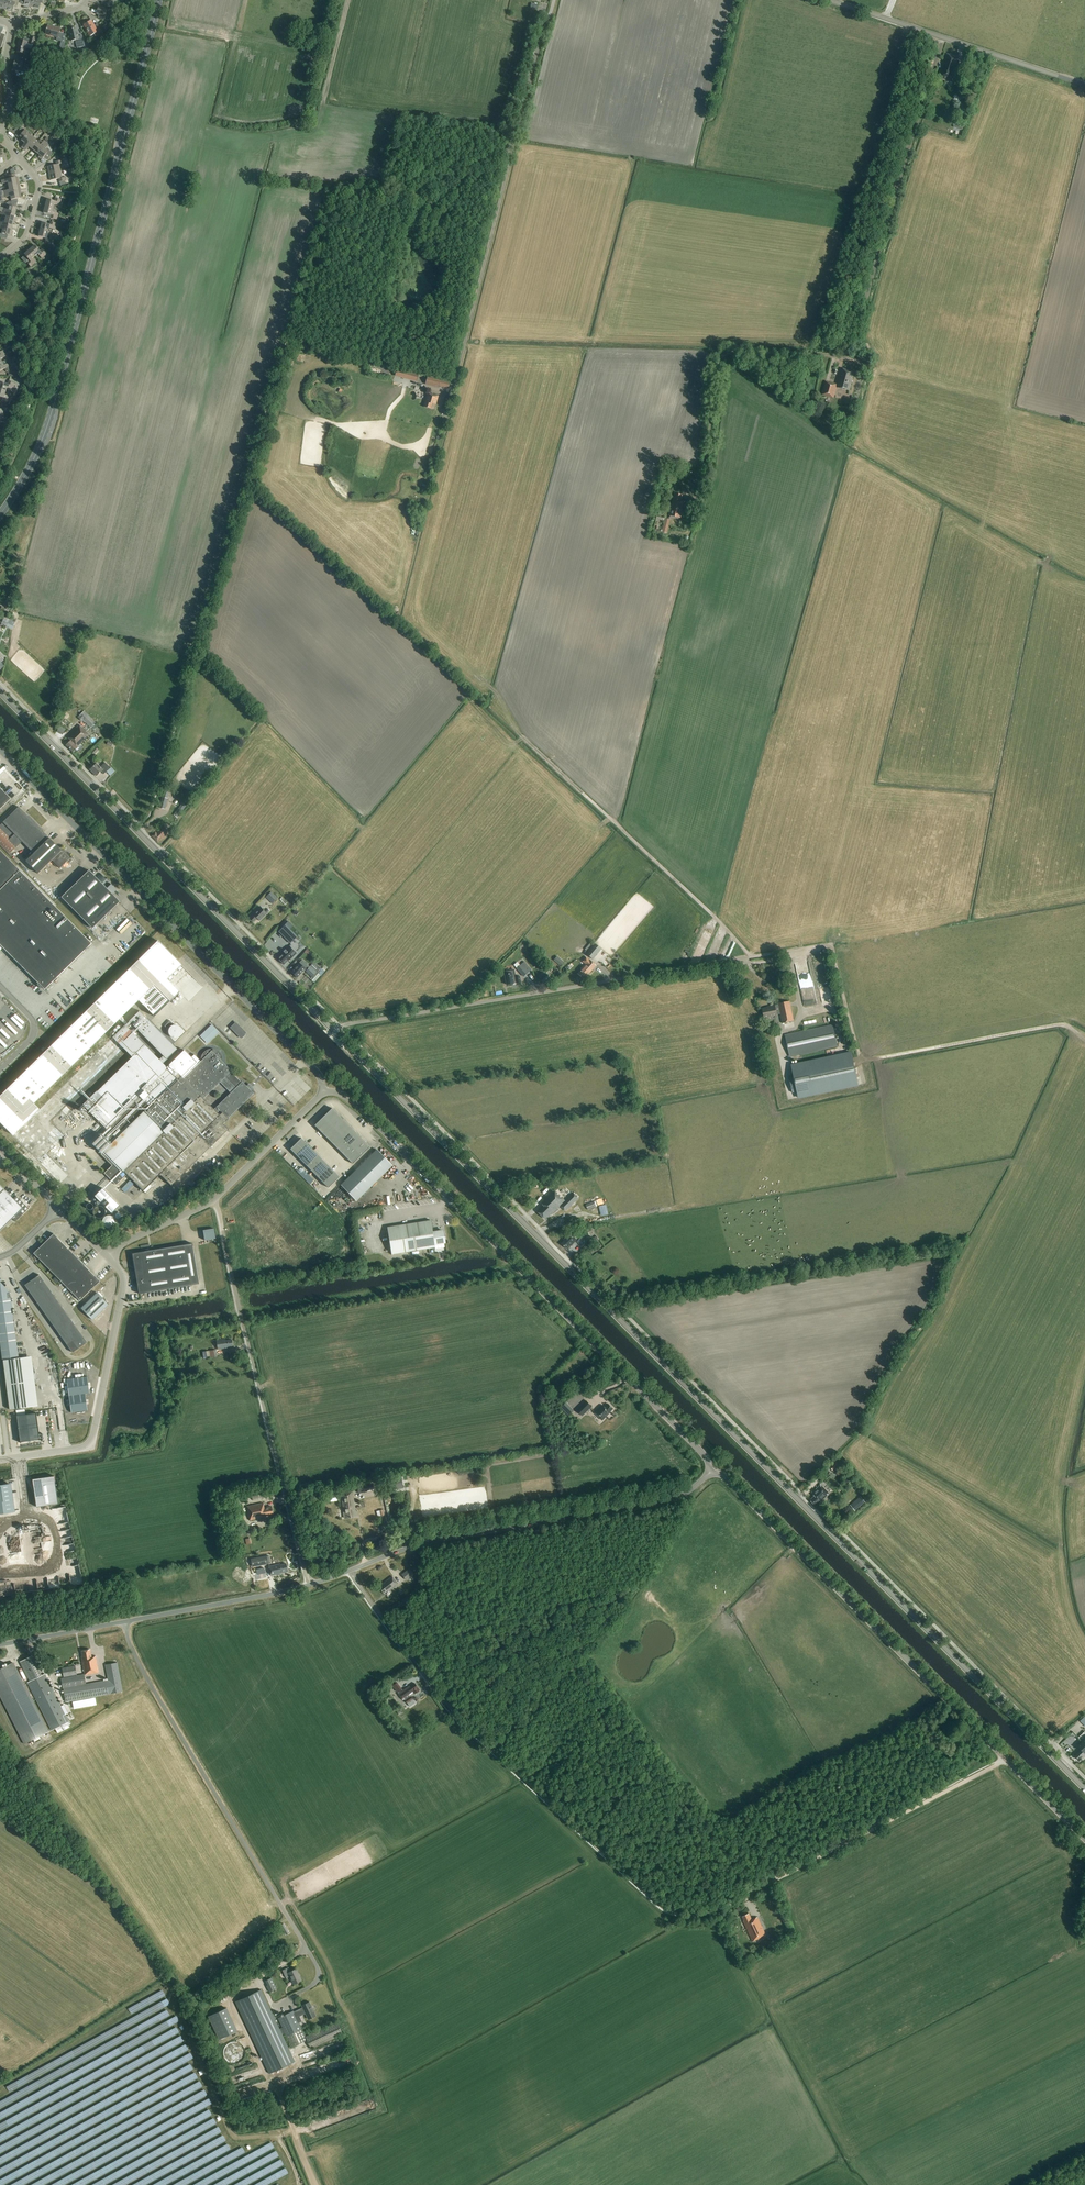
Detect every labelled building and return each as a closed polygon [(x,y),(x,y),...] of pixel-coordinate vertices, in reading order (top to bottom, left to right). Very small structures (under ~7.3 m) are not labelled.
[(5,10),(12,12),(14,6),(18,7),(20,0),(8,0),(8,1),(5,10)] [(31,7),(39,10),(41,3),(44,5),(45,3),(46,4),(48,0),(33,0),(31,7)] [(107,9),(99,7),(96,14),(103,16),(103,19),(109,21),(110,18),(105,17),(107,9)] [(92,22),(84,26),(89,36),(93,34),(95,37),(103,33),(99,26),(95,28),(92,22)] [(55,28),(48,26),(45,34),(57,37),(56,41),(61,42),(61,40),(63,34),(59,33),(60,29),(55,27),(55,28)] [(76,28),(68,30),(71,41),(75,40),(77,48),(84,47),(82,36),(78,37),(76,28)] [(23,41),(19,40),(18,46),(19,46),(17,52),(24,54),(27,43),(33,45),(35,38),(31,37),(30,40),(24,38),(23,41)] [(946,54),(938,77),(952,82),(960,59),(946,54)] [(19,61),(15,60),(13,68),(22,70),(23,66),(24,66),(25,65),(29,66),(30,59),(31,60),(32,57),(28,56),(28,57),(29,57),(28,59),(26,58),(20,57),(19,61)] [(21,148),(23,149),(33,137),(31,136),(32,135),(28,132),(22,128),(16,136),(22,140),(21,141),(25,144),(21,148)] [(33,137),(23,149),(26,151),(29,147),(32,149),(37,143),(35,141),(36,139),(33,137)] [(43,142),(40,140),(37,143),(32,149),(37,154),(46,142),(44,140),(43,142)] [(46,142),(37,154),(40,156),(38,157),(42,160),(41,161),(43,163),(47,160),(53,154),(49,151),(50,150),(47,148),(49,145),(46,142)] [(56,165),(47,167),(49,174),(60,171),(59,164),(63,164),(62,160),(55,162),(56,165)] [(60,171),(49,174),(50,181),(59,179),(59,182),(66,181),(65,177),(62,178),(60,171)] [(8,183),(9,186),(17,185),(19,184),(17,175),(8,177),(9,179),(1,181),(2,184),(8,183)] [(4,192),(0,193),(0,195),(20,191),(20,189),(19,184),(17,185),(9,186),(9,190),(3,191),(4,192)] [(20,191),(0,195),(0,202),(3,202),(2,198),(11,196),(12,203),(17,202),(18,202),(17,199),(22,198),(20,191)] [(44,201),(43,206),(53,209),(54,205),(60,206),(62,200),(55,198),(54,201),(47,199),(46,202),(44,201)] [(12,203),(7,203),(5,208),(0,207),(0,211),(1,211),(15,215),(17,208),(16,208),(17,202),(12,203)] [(53,209),(43,206),(42,210),(44,211),(43,213),(51,215),(50,218),(56,220),(58,214),(54,212),(55,209),(53,209)] [(15,215),(1,211),(0,215),(6,216),(5,220),(13,222),(15,222),(17,218),(14,217),(15,215)] [(12,228),(13,222),(5,220),(4,223),(0,222),(0,225),(12,228)] [(49,225),(42,223),(40,230),(48,232),(52,233),(52,229),(55,230),(56,224),(50,222),(49,225)] [(0,225),(0,229),(3,230),(2,233),(12,236),(13,231),(11,231),(12,228),(0,225)] [(40,230),(38,229),(37,233),(39,234),(38,237),(46,238),(45,242),(51,243),(53,237),(47,235),(48,232),(40,230)] [(40,251),(35,245),(33,247),(31,245),(28,248),(35,257),(38,254),(42,258),(47,254),(42,249),(40,251)] [(26,253),(24,255),(29,261),(26,263),(31,268),(36,263),(32,259),(35,257),(28,248),(25,251),(26,253)] [(0,363),(0,371),(5,369),(6,372),(12,369),(11,367),(12,367),(9,359),(2,362),(0,363)] [(854,372),(841,369),(837,385),(825,382),(822,395),(834,398),(836,388),(849,391),(854,372)] [(396,370),(395,376),(416,382),(418,375),(396,370)] [(425,384),(438,388),(440,381),(427,377),(425,384)] [(0,382),(0,389),(6,391),(7,388),(13,390),(15,383),(8,381),(7,384),(0,382)] [(0,389),(0,397),(3,398),(2,401),(9,403),(11,397),(5,395),(6,391),(0,389)] [(427,393),(426,396),(429,397),(427,402),(425,401),(423,407),(431,409),(432,404),(436,405),(438,396),(427,393)] [(675,493),(670,512),(669,516),(681,518),(685,502),(681,501),(682,495),(675,493)] [(662,532),(667,533),(670,520),(665,518),(662,532)] [(4,603),(6,604),(5,607),(7,608),(6,609),(2,607),(0,610),(7,614),(9,611),(11,607),(11,606),(11,605),(9,604),(11,601),(12,602),(14,598),(13,598),(14,596),(10,594),(4,603)] [(10,615),(6,624),(13,628),(18,619),(10,615)] [(96,723),(84,711),(79,716),(90,728),(96,723)] [(89,735),(79,725),(67,737),(68,738),(70,740),(66,745),(73,752),(78,747),(77,747),(89,735)] [(100,767),(96,763),(90,769),(96,776),(101,772),(104,774),(110,768),(105,763),(100,767)] [(11,799),(0,788),(0,810),(11,799)] [(177,811),(181,813),(186,806),(182,804),(177,811)] [(19,807),(3,822),(0,825),(0,846),(9,855),(22,842),(34,854),(26,861),(38,874),(52,860),(60,868),(70,859),(19,807)] [(155,832),(151,836),(157,841),(161,837),(162,838),(168,831),(163,826),(157,833),(155,832)] [(22,874),(19,870),(0,850),(0,895),(22,874)] [(116,890),(101,874),(97,878),(89,871),(79,880),(110,912),(120,902),(112,894),(116,890)] [(22,874),(0,895),(0,945),(38,983),(38,985),(42,989),(44,989),(45,990),(92,943),(22,874)] [(110,912),(79,880),(61,898),(92,929),(110,912)] [(266,897),(272,903),(277,898),(271,892),(266,897)] [(265,911),(260,907),(253,914),(253,915),(250,918),(254,922),(257,919),(260,921),(267,914),(266,913),(265,911)] [(285,925),(278,932),(290,944),(297,937),(285,925)] [(0,1096),(0,1122),(14,1137),(40,1109),(34,1104),(120,1019),(125,1025),(112,1039),(123,1049),(123,1048),(132,1057),(97,1092),(97,1091),(83,1105),(107,1129),(102,1135),(111,1144),(101,1154),(112,1165),(104,1173),(116,1185),(127,1175),(143,1191),(160,1174),(171,1186),(228,1130),(223,1125),(223,1124),(254,1094),(251,1091),(247,1086),(242,1082),(241,1082),(231,1072),(231,1071),(220,1060),(222,1059),(222,1056),(220,1054),(218,1052),(216,1050),(213,1049),(210,1049),(207,1050),(205,1051),(203,1054),(201,1056),(201,1059),(203,1059),(201,1061),(195,1055),(192,1058),(184,1050),(167,1068),(163,1063),(167,1059),(177,1049),(139,1011),(129,1021),(163,1056),(159,1060),(145,1045),(136,1036),(138,1034),(122,1017),(139,1001),(155,1017),(180,992),(167,979),(182,965),(158,941),(126,972),(126,973),(47,1051),(47,1050),(27,1070),(8,1089),(7,1089),(0,1096)] [(594,944),(594,945),(590,942),(585,949),(586,950),(584,952),(586,953),(586,954),(593,960),(601,950),(594,944)] [(296,954),(289,946),(282,954),(278,959),(284,965),(288,960),(289,961),(296,954)] [(554,960),(561,966),(564,962),(557,956),(554,960)] [(582,962),(585,964),(581,969),(577,974),(583,980),(596,966),(589,960),(586,958),(582,962)] [(310,967),(302,960),(291,972),(297,978),(305,970),(306,971),(310,967)] [(305,972),(312,977),(310,980),(313,982),(319,975),(321,976),(325,971),(314,962),(310,967),(306,971),(305,972)] [(531,969),(525,962),(520,965),(527,973),(531,969)] [(520,965),(516,969),(523,976),(527,973),(520,965)] [(514,969),(506,971),(505,971),(506,974),(504,974),(506,985),(521,982),(520,976),(515,977),(514,969)] [(549,974),(543,980),(545,983),(552,977),(549,974)] [(778,1004),(778,1005),(780,1012),(782,1023),(794,1021),(790,1001),(778,1004)] [(780,1012),(778,1005),(770,1007),(762,1008),(764,1018),(777,1015),(777,1013),(780,1012)] [(242,1039),(245,1035),(245,1034),(236,1024),(232,1028),(242,1039)] [(207,1044),(219,1032),(212,1025),(200,1036),(207,1044)] [(833,1025),(785,1035),(790,1057),(838,1046),(833,1025)] [(794,1076),(789,1077),(793,1093),(797,1092),(798,1098),(858,1085),(851,1053),(791,1065),(794,1076)] [(332,1108),(315,1125),(320,1131),(337,1114),(332,1108)] [(343,1119),(337,1114),(320,1131),(325,1136),(343,1119)] [(348,1125),(343,1119),(325,1136),(331,1142),(348,1125)] [(354,1130),(348,1125),(331,1142),(336,1147),(354,1130)] [(359,1136),(354,1130),(336,1147),(342,1153),(359,1136)] [(364,1141),(359,1136),(342,1153),(347,1158),(364,1141)] [(307,1166),(312,1171),(317,1177),(323,1182),(328,1188),(339,1177),(334,1171),(329,1166),(323,1160),(318,1155),(301,1138),(296,1144),(290,1149),(307,1166)] [(370,1147),(364,1141),(347,1158),(352,1164),(370,1147)] [(340,1185),(356,1201),(392,1166),(376,1149),(340,1185)] [(211,1170),(216,1174),(218,1172),(219,1174),(224,1169),(225,1168),(223,1165),(220,1161),(211,1170)] [(298,1170),(310,1183),(315,1179),(302,1166),(298,1170)] [(0,1186),(0,1231),(12,1219),(15,1222),(29,1209),(16,1196),(13,1199),(0,1186)] [(112,1213),(119,1205),(102,1188),(94,1196),(112,1213)] [(543,1206),(537,1211),(545,1219),(550,1215),(551,1216),(560,1206),(566,1211),(569,1208),(579,1199),(573,1193),(565,1201),(554,1189),(541,1202),(543,1206)] [(586,1205),(588,1210),(596,1207),(594,1201),(586,1205)] [(435,1247),(434,1244),(445,1242),(443,1231),(433,1233),(432,1227),(433,1227),(432,1222),(431,1222),(431,1220),(387,1227),(391,1254),(435,1247)] [(214,1228),(203,1230),(205,1240),(215,1239),(214,1228)] [(576,1239),(569,1233),(563,1239),(564,1240),(561,1244),(567,1249),(569,1246),(570,1247),(577,1240),(576,1239)] [(38,1249),(33,1253),(38,1258),(38,1257),(80,1301),(96,1285),(96,1286),(100,1281),(96,1277),(84,1266),(85,1266),(69,1249),(69,1250),(58,1238),(54,1234),(49,1238),(38,1249)] [(577,1242),(581,1246),(588,1240),(583,1235),(577,1242)] [(132,1254),(139,1294),(145,1293),(199,1284),(192,1244),(145,1251),(145,1252),(132,1254)] [(87,1342),(39,1275),(25,1285),(72,1352),(87,1342)] [(2,1360),(3,1360),(19,1358),(10,1292),(1,1293),(0,1285),(0,1342),(2,1360)] [(614,1285),(610,1289),(614,1294),(618,1289),(614,1285)] [(93,1320),(108,1305),(97,1293),(81,1308),(93,1320)] [(226,1338),(216,1340),(218,1349),(233,1347),(232,1339),(226,1340),(226,1338)] [(19,1358),(3,1360),(9,1410),(32,1406),(26,1357),(19,1358)] [(87,1377),(66,1380),(69,1396),(85,1394),(90,1393),(87,1377)] [(85,1394),(69,1396),(71,1413),(83,1411),(88,1410),(85,1394)] [(586,1400),(576,1410),(582,1416),(592,1406),(586,1400)] [(567,1403),(561,1408),(569,1416),(570,1414),(565,1409),(568,1407),(573,1412),(574,1411),(567,1403)] [(605,1408),(603,1405),(595,1413),(602,1420),(610,1412),(613,1409),(608,1404),(605,1408)] [(71,1413),(67,1413),(69,1430),(86,1427),(83,1411),(71,1413)] [(35,1413),(15,1415),(19,1442),(38,1439),(35,1413)] [(829,1466),(835,1472),(841,1467),(835,1460),(829,1466)] [(54,1476),(32,1479),(33,1480),(32,1483),(33,1483),(36,1507),(58,1504),(54,1476)] [(389,1491),(403,1488),(401,1476),(387,1479),(389,1491)] [(0,1484),(0,1514),(17,1511),(12,1482),(0,1484)] [(372,1484),(366,1485),(366,1484),(357,1486),(358,1493),(367,1492),(367,1491),(372,1490),(372,1484)] [(820,1485),(812,1493),(815,1496),(810,1500),(816,1506),(829,1493),(820,1485)] [(260,1489),(250,1491),(252,1500),(262,1498),(260,1489)] [(352,1492),(341,1493),(344,1513),(343,1513),(344,1518),(356,1516),(356,1511),(355,1511),(352,1492)] [(850,1505),(855,1511),(865,1502),(860,1497),(850,1505)] [(263,1503),(247,1506),(250,1520),(268,1517),(267,1516),(273,1514),(271,1506),(264,1508),(263,1504),(263,1503)] [(250,1558),(252,1567),(268,1564),(268,1562),(270,1562),(268,1556),(267,1556),(250,1558)] [(280,1564),(269,1566),(271,1576),(288,1572),(286,1563),(280,1565),(280,1564)] [(406,1580),(414,1574),(409,1568),(402,1574),(406,1580)] [(385,1583),(379,1588),(384,1594),(398,1584),(392,1576),(384,1582),(385,1583)] [(90,1649),(81,1651),(82,1656),(81,1656),(85,1675),(99,1672),(96,1656),(92,1657),(90,1649)] [(42,1675),(32,1656),(20,1662),(30,1681),(42,1675)] [(49,1731),(13,1662),(0,1669),(0,1697),(24,1744),(49,1731)] [(108,1680),(86,1684),(84,1674),(61,1678),(63,1688),(66,1702),(122,1691),(117,1662),(105,1665),(108,1680)] [(75,1666),(62,1668),(64,1677),(77,1675),(75,1666)] [(30,1681),(27,1683),(36,1700),(53,1691),(54,1691),(45,1674),(42,1675),(30,1681)] [(402,1688),(397,1682),(395,1679),(391,1682),(393,1685),(392,1685),(397,1692),(402,1688)] [(410,1695),(413,1693),(414,1694),(420,1690),(414,1683),(410,1686),(409,1685),(398,1694),(403,1700),(404,1699),(407,1704),(408,1703),(410,1701),(413,1699),(411,1695),(410,1695)] [(53,1691),(36,1700),(52,1730),(69,1721),(53,1691)] [(1083,1737),(1084,1735),(1084,1729),(1082,1725),(1077,1729),(1083,1737)] [(1078,1746),(1081,1749),(1077,1752),(1078,1753),(1075,1756),(1079,1760),(1082,1757),(1083,1758),(1084,1756),(1084,1738),(1078,1746)] [(766,1935),(757,1917),(752,1919),(749,1913),(742,1917),(744,1921),(743,1921),(753,1941),(766,1935)] [(281,1924),(278,1925),(283,1935),(286,1933),(281,1924)] [(756,1948),(759,1954),(764,1952),(761,1945),(756,1948)] [(288,1967),(282,1970),(286,1978),(290,1976),(293,1984),(302,1980),(296,1969),(290,1971),(288,1967)] [(277,1988),(271,1978),(265,1981),(268,1985),(266,1986),(269,1992),(277,1988)] [(296,2018),(293,2011),(278,2018),(282,2028),(279,2029),(261,1990),(235,2002),(269,2073),(295,2061),(282,2035),(285,2033),(292,2047),(307,2040),(311,2049),(343,2034),(337,2022),(305,2037),(303,2032),(296,2018)] [(303,2032),(299,2023),(302,2021),(300,2016),(305,2013),(308,2019),(316,2015),(309,2002),(301,2006),(303,2008),(294,2012),(293,2011),(296,2018),(303,2032)] [(203,2017),(210,2042),(222,2038),(221,2035),(225,2034),(223,2030),(225,2029),(220,2012),(203,2017)] [(223,2051),(223,2052),(223,2054),(224,2056),(224,2057),(225,2059),(226,2060),(227,2061),(229,2062),(230,2063),(232,2063),(233,2064),(235,2064),(237,2063),(238,2063),(240,2062),(241,2061),(243,2060),(244,2058),(244,2057),(245,2055),(245,2054),(245,2052),(245,2050),(245,2049),(244,2047),(243,2046),(242,2045),(240,2043),(239,2043),(237,2042),(236,2042),(234,2042),(232,2042),(231,2042),(229,2043),(228,2044),(226,2045),(225,2046),(224,2047),(224,2049),(223,2051)]
